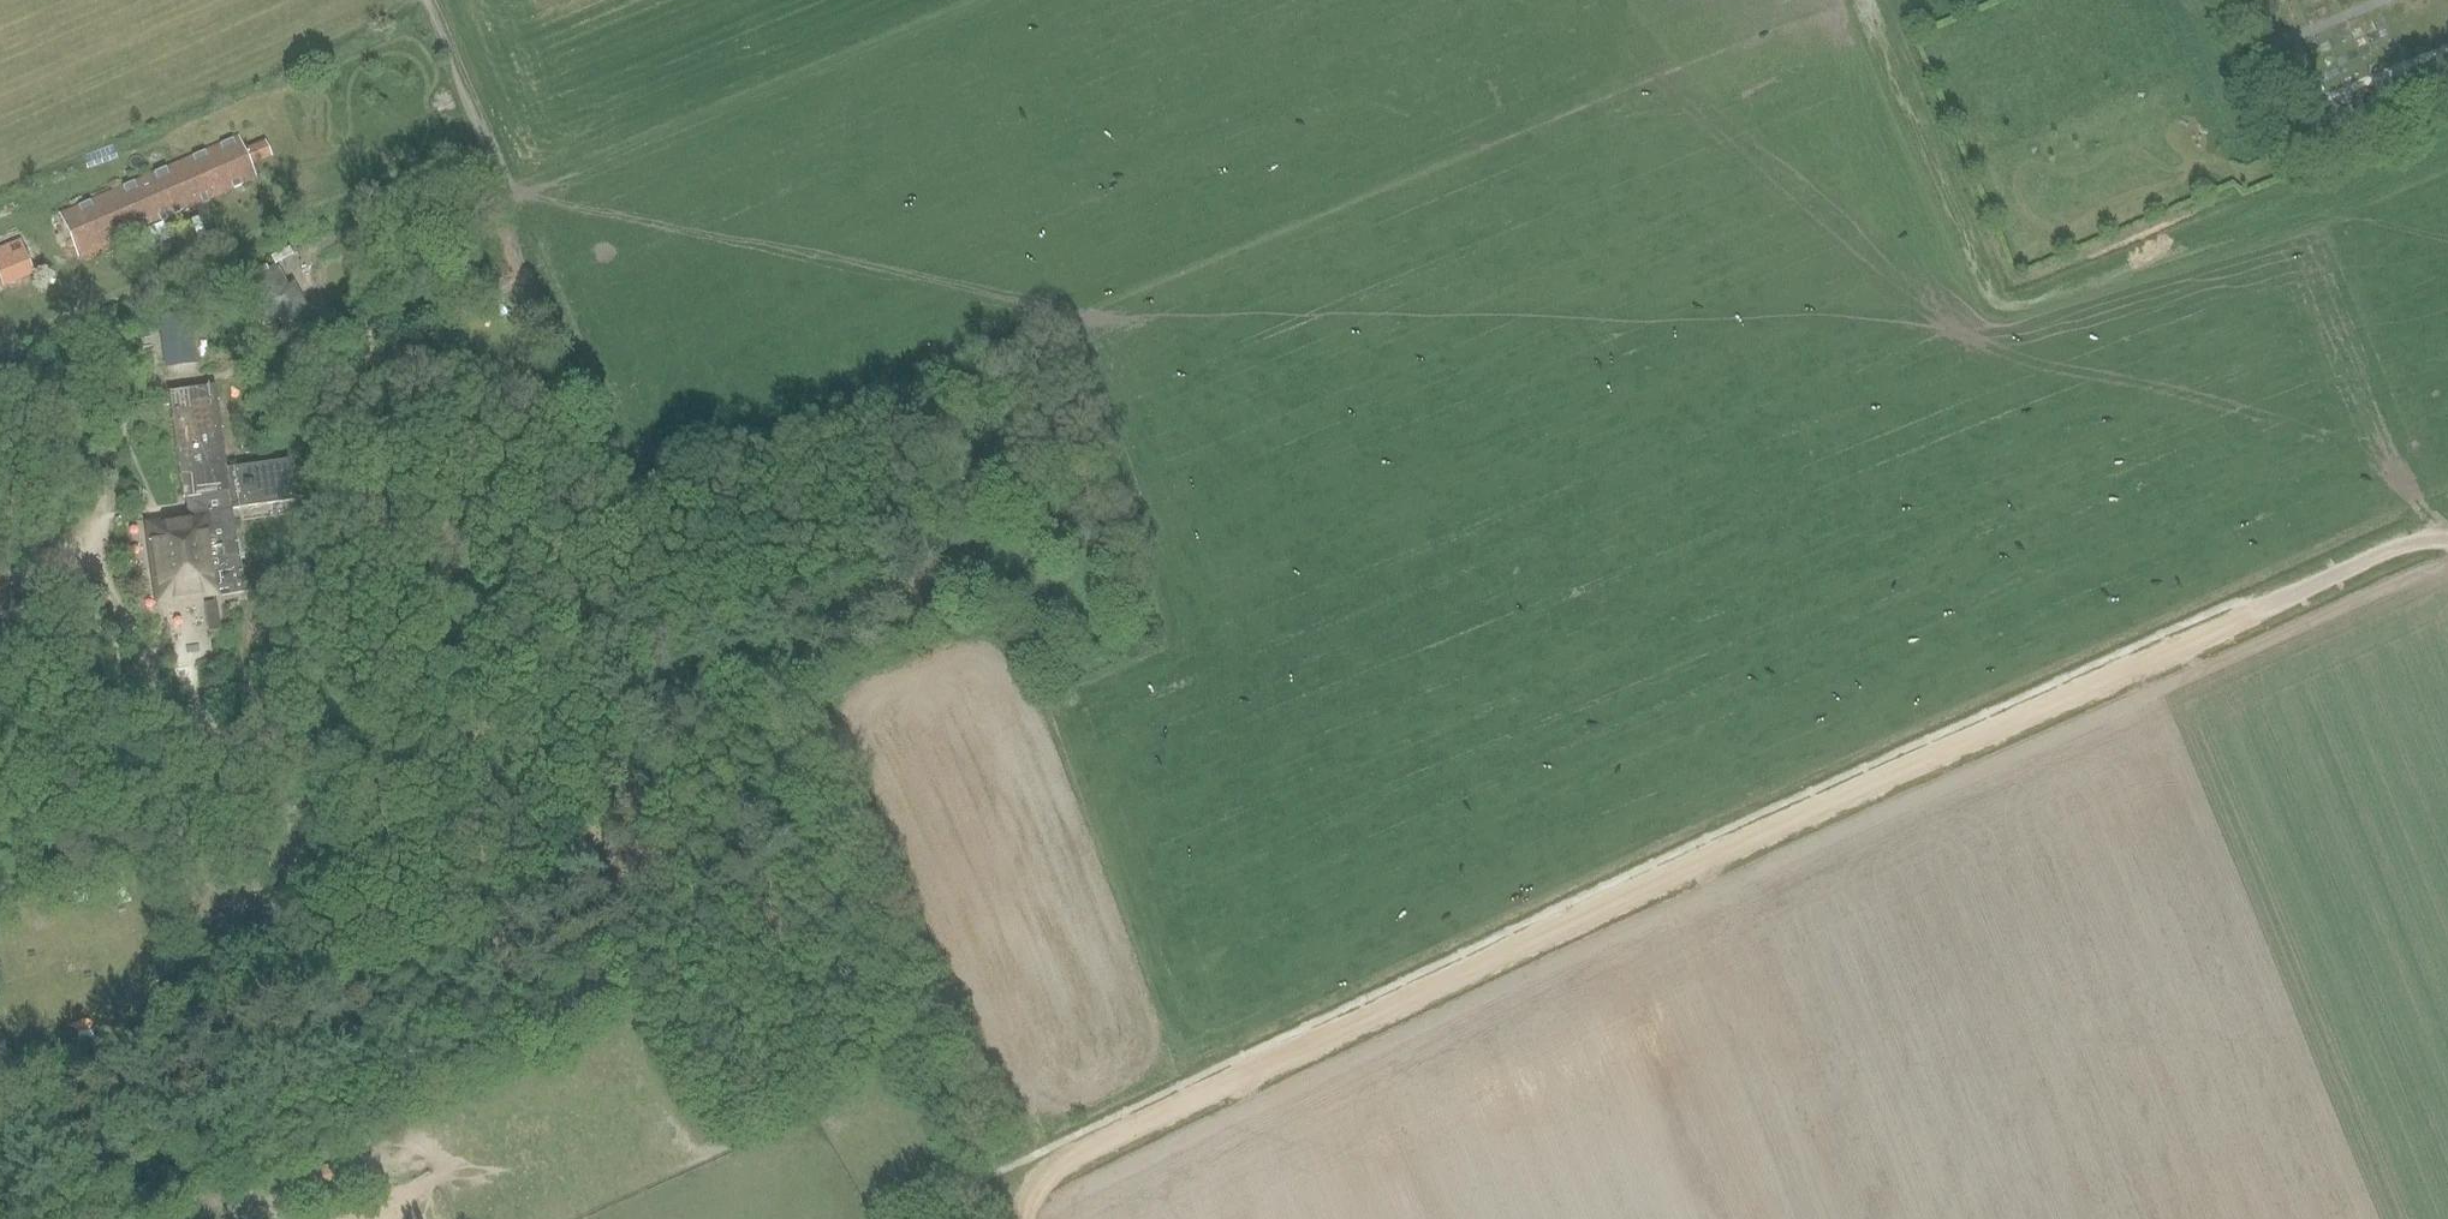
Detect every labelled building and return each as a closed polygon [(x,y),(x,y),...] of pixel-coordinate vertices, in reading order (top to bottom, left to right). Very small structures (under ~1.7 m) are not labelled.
[(239,137),(60,215),(79,260),(259,182),(239,137)] [(266,141),(246,150),(253,166),(273,157),(266,141)] [(0,250),(0,278),(1,280),(31,268),(20,241),(0,250)] [(279,317),(292,339),(319,324),(295,281),(283,287),(272,268),(239,287),(261,326),(279,317)] [(192,329),(164,332),(168,366),(196,363),(192,329)] [(229,468),(219,387),(171,393),(184,496),(191,495),(194,520),(155,525),(164,601),(215,595),(218,594),(218,592),(229,590),(230,596),(243,594),(240,563),(244,563),(243,555),(239,556),(233,510),(295,502),(290,461),(229,468)] [(335,1163),(308,1174),(314,1188),(341,1177),(335,1163)]
